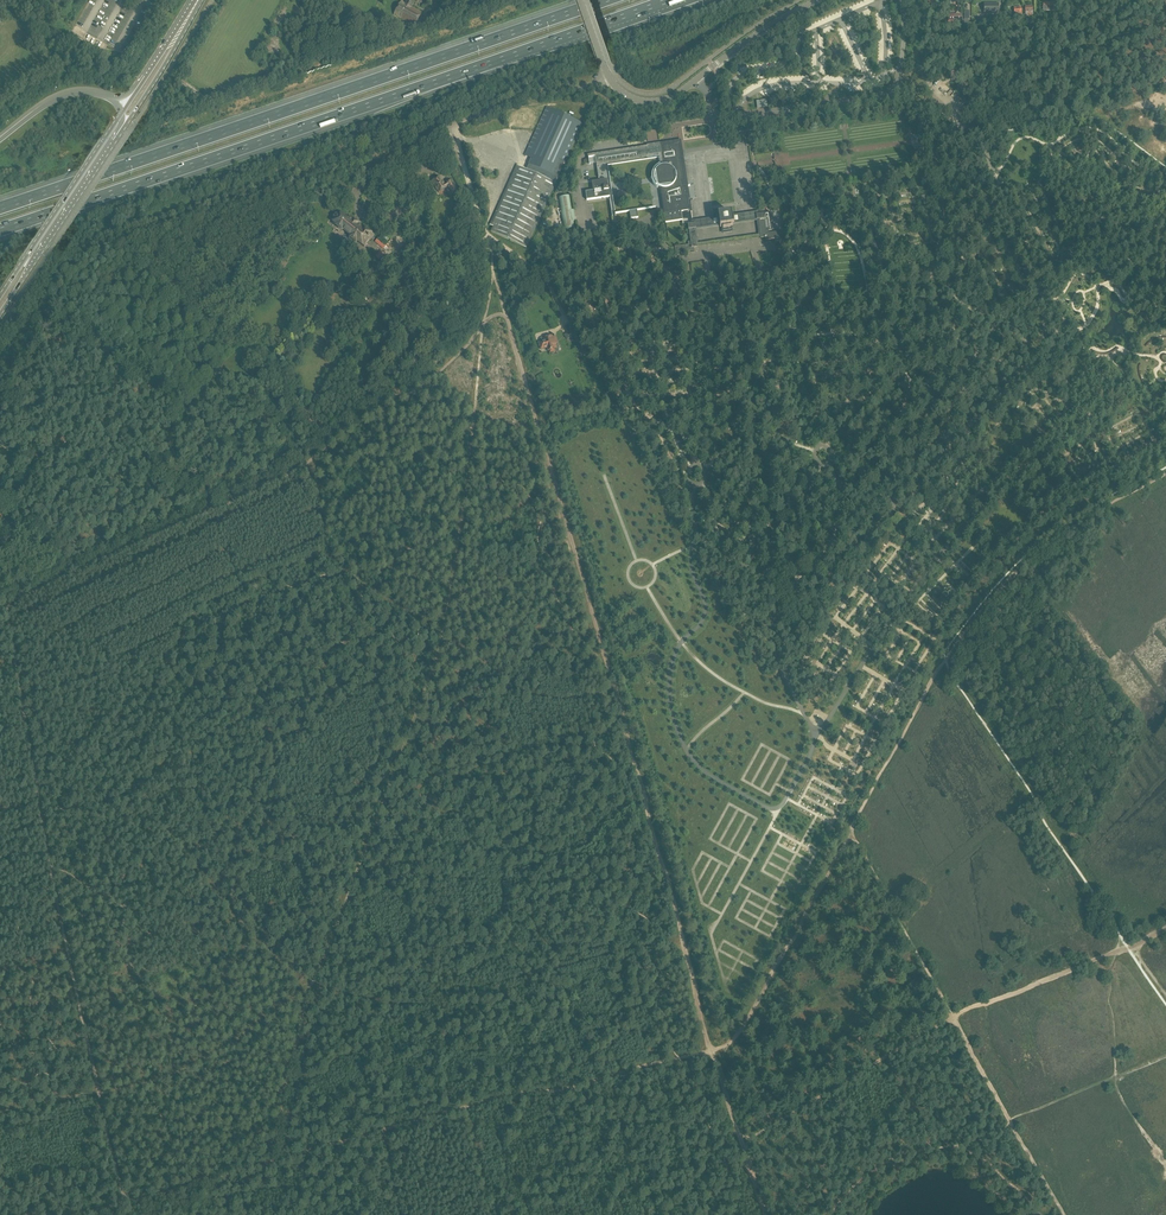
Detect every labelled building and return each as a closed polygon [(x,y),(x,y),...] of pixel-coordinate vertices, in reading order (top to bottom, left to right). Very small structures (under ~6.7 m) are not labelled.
[(415,26),(422,13),(411,7),(415,0),(408,0),(406,4),(401,1),(394,15),(415,26)] [(984,4),(984,14),(998,14),(998,4),(984,4)] [(547,107),(536,132),(525,156),(531,159),(529,164),(526,170),(517,166),(490,225),(493,227),(491,232),(526,248),(582,123),(547,107)] [(655,172),(653,171),(653,172),(653,173),(652,173),(652,174),(652,175),(652,176),(652,177),(652,178),(652,179),(652,180),(652,181),(653,182),(653,183),(654,184),(654,185),(655,185),(655,186),(656,187),(657,188),(659,187),(661,188),(661,193),(664,214),(690,210),(686,187),(690,186),(690,185),(683,188),(682,182),(685,181),(679,143),(674,144),(673,142),(670,143),(671,145),(663,146),(666,166),(665,166),(663,166),(662,166),(661,166),(660,167),(658,168),(657,169),(656,170),(655,171),(655,172)] [(649,156),(648,148),(596,156),(597,164),(649,156)] [(451,180),(445,184),(445,185),(440,177),(432,182),(439,193),(448,187),(453,194),(455,192),(458,191),(455,187),(451,180)] [(587,200),(610,197),(607,180),(592,182),(593,191),(586,192),(587,200)] [(354,187),(341,184),(339,192),(351,195),(354,187)] [(571,196),(558,198),(563,230),(576,228),(571,196)] [(637,210),(630,212),(631,219),(638,218),(637,210)] [(355,244),(357,242),(364,247),(370,240),(370,241),(374,237),(363,227),(362,228),(358,224),(359,223),(355,219),(353,221),(349,217),(348,219),(338,211),(331,220),(337,225),(336,225),(343,231),(343,230),(351,236),(349,239),(355,244)] [(756,220),(758,220),(761,238),(765,238),(765,240),(783,238),(782,231),(769,233),(768,231),(772,230),(769,213),(763,214),(760,214),(759,211),(755,212),(757,219),(756,220)] [(719,217),(712,218),(713,226),(720,225),(720,228),(723,227),(723,231),(731,230),(731,226),(733,226),(733,223),(739,222),(738,214),(732,215),(731,213),(729,213),(729,212),(721,213),(721,214),(718,215),(719,217)] [(691,221),(692,224),(688,224),(689,229),(688,230),(689,230),(691,242),(688,242),(688,245),(675,247),(676,253),(693,250),(693,248),(697,247),(695,229),(696,228),(695,221),(691,221)] [(376,257),(379,260),(384,254),(380,251),(376,257)] [(565,328),(568,333),(569,333),(573,341),(579,338),(571,325),(565,328)] [(555,335),(545,339),(545,341),(539,343),(541,350),(547,348),(548,350),(550,351),(557,349),(555,344),(557,344),(555,335)]
